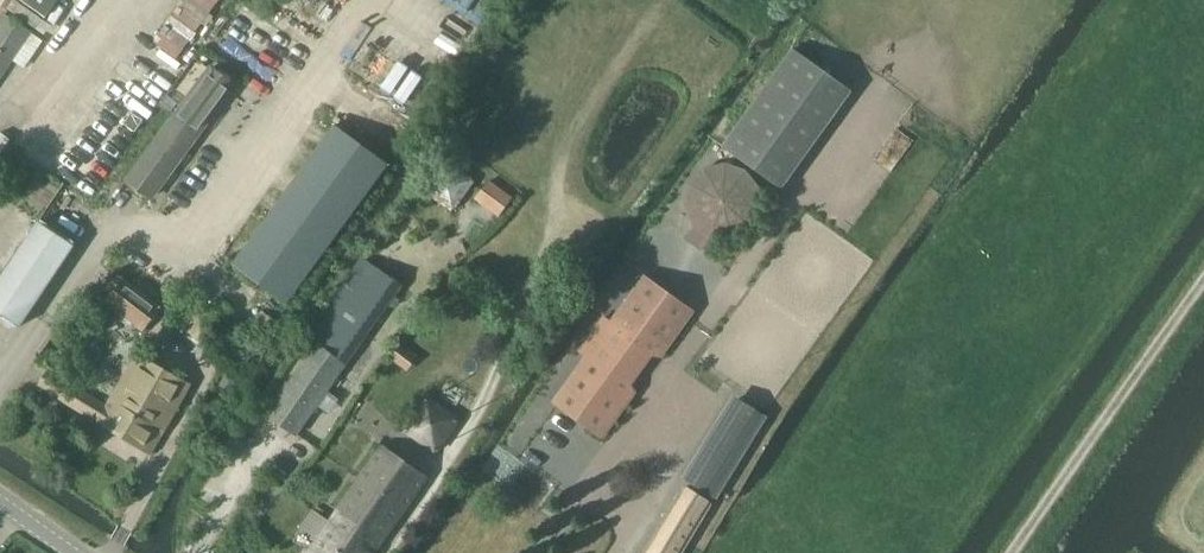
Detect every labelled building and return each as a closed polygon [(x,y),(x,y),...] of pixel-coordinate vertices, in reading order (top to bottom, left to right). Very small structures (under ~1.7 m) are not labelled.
[(46,17),(58,0),(22,0),(46,17)] [(33,31),(8,13),(0,24),(0,78),(33,31)] [(721,144),(778,186),(848,89),(791,48),(721,144)] [(211,66),(175,115),(198,132),(234,83),(211,66)] [(175,115),(173,119),(128,180),(151,197),(198,132),(175,115)] [(445,160),(424,192),(454,212),(475,181),(445,160)] [(685,205),(693,226),(684,238),(702,251),(711,238),(734,240),(753,228),(763,209),(760,186),(747,169),(726,162),(704,167),(688,183),(685,205)] [(39,220),(10,264),(0,279),(0,313),(20,326),(75,244),(39,220)] [(362,257),(306,338),(316,345),(325,351),(335,358),(345,365),(347,366),(403,286),(362,257)] [(633,384),(654,356),(662,358),(696,311),(644,274),(611,319),(604,314),(578,351),(585,355),(551,401),(604,439),(638,391),(633,384)] [(163,306),(124,278),(105,305),(144,332),(163,306)] [(260,346),(278,321),(262,310),(244,335),(260,346)] [(316,345),(267,415),(296,435),(345,365),(335,358),(325,351),(316,345)] [(190,383),(139,355),(125,377),(176,407),(190,383)] [(49,370),(40,385),(150,453),(163,432),(111,400),(108,405),(49,370)] [(220,386),(231,392),(238,379),(227,373),(220,386)] [(111,400),(163,432),(176,407),(125,377),(111,400)] [(733,395),(682,477),(717,498),(768,416),(733,395)] [(405,427),(438,450),(459,419),(426,397),(405,427)] [(319,540),(310,552),(373,552),(426,478),(382,450),(331,523),(313,511),(302,527),(319,540)] [(710,504),(683,488),(646,552),(681,552),(710,504)]
